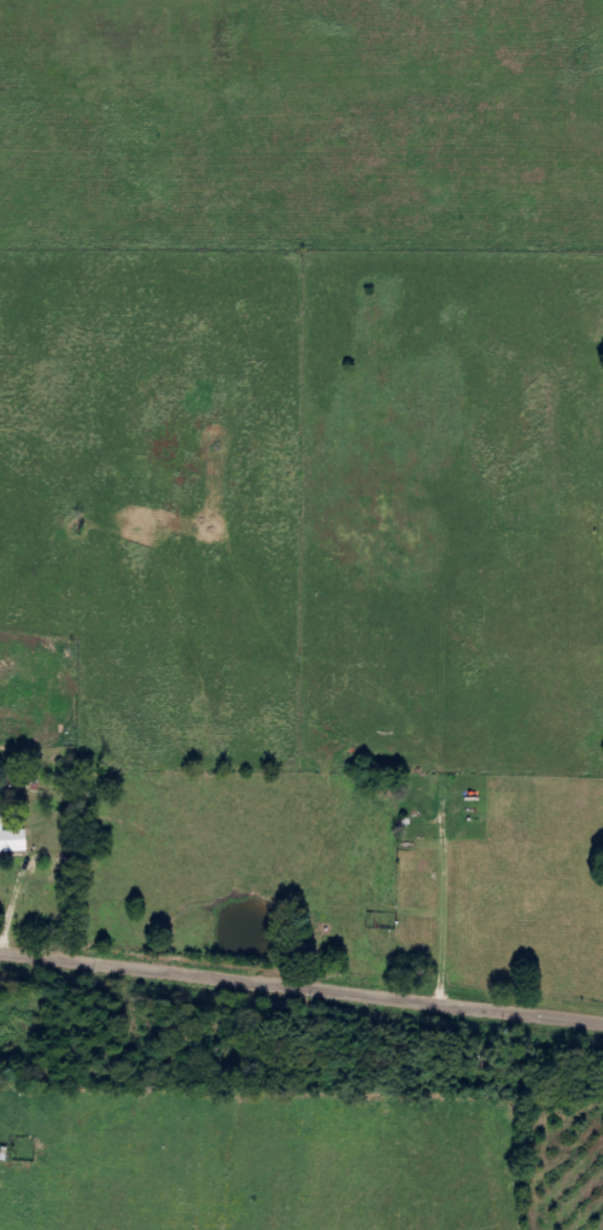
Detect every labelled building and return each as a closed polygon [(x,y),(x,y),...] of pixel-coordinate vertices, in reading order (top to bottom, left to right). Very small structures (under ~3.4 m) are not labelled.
[(36,853),(35,831),(9,831),(9,817),(0,818),(0,854),(36,853)]
